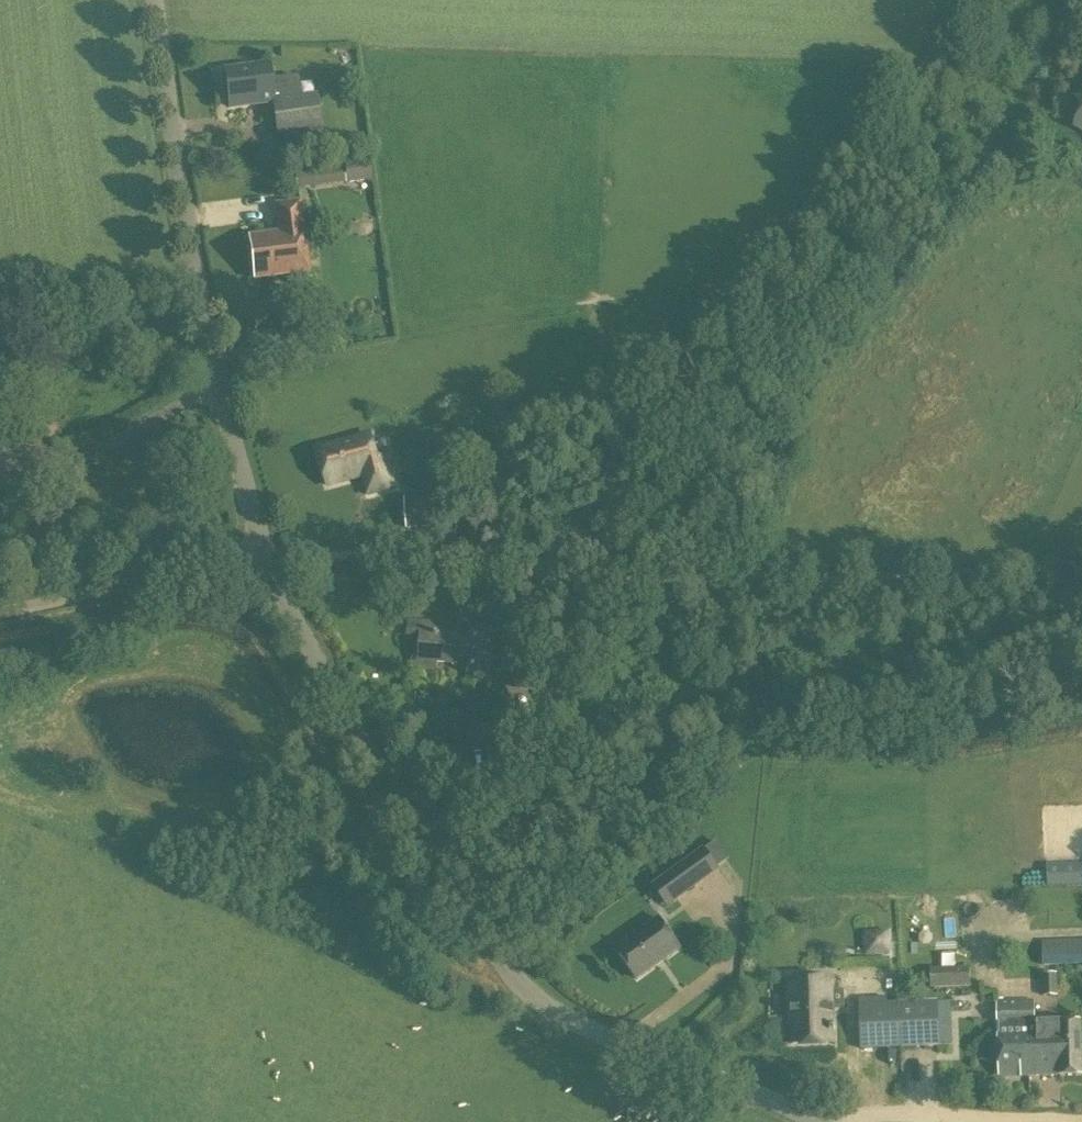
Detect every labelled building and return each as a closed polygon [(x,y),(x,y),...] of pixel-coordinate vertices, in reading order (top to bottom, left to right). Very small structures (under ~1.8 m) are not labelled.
[(273,78),(272,64),(227,70),(232,107),(273,102),(277,134),(321,128),(317,93),(302,95),(299,78),(294,75),(273,78)] [(347,183),(372,180),(369,158),(345,161),(347,183)] [(310,187),(346,183),(345,169),(308,172),(310,187)] [(304,230),(303,217),(304,217),(302,202),(278,205),(281,233),(251,237),(256,279),(312,271),(307,229),(304,230)] [(379,460),(372,435),(319,450),(329,486),(364,476),(370,495),(397,487),(389,457),(379,460)] [(409,527),(458,523),(456,496),(407,499),(409,527)] [(528,673),(535,609),(509,606),(502,671),(528,673)] [(476,634),(451,631),(451,623),(425,620),(422,662),(438,664),(439,661),(473,664),(472,675),(495,677),(499,633),(476,631),(476,634)] [(668,907),(720,869),(703,846),(651,884),(668,907)] [(1046,865),(1047,887),(1081,885),(1081,863),(1046,865)] [(640,978),(682,948),(661,919),(619,949),(640,978)] [(864,955),(891,954),(889,928),(863,930),(864,955)] [(1081,964),(1081,939),(1042,941),(1043,966),(1081,964)] [(931,988),(971,986),(970,966),(930,968),(931,988)] [(1044,972),(1043,994),(1057,994),(1058,973),(1044,972)] [(833,990),(833,980),(788,981),(789,1020),(802,1019),(803,1043),(834,1042),(833,1033),(834,1033),(834,1026),(833,1026),(833,1013),(834,1013),(833,1007),(844,1007),(844,990),(833,990)] [(860,1048),(939,1045),(937,1001),(858,1005),(860,1048)] [(1037,1003),(1000,1004),(1002,1077),(1081,1075),(1081,1025),(1081,1023),(1038,1024),(1037,1003)]
